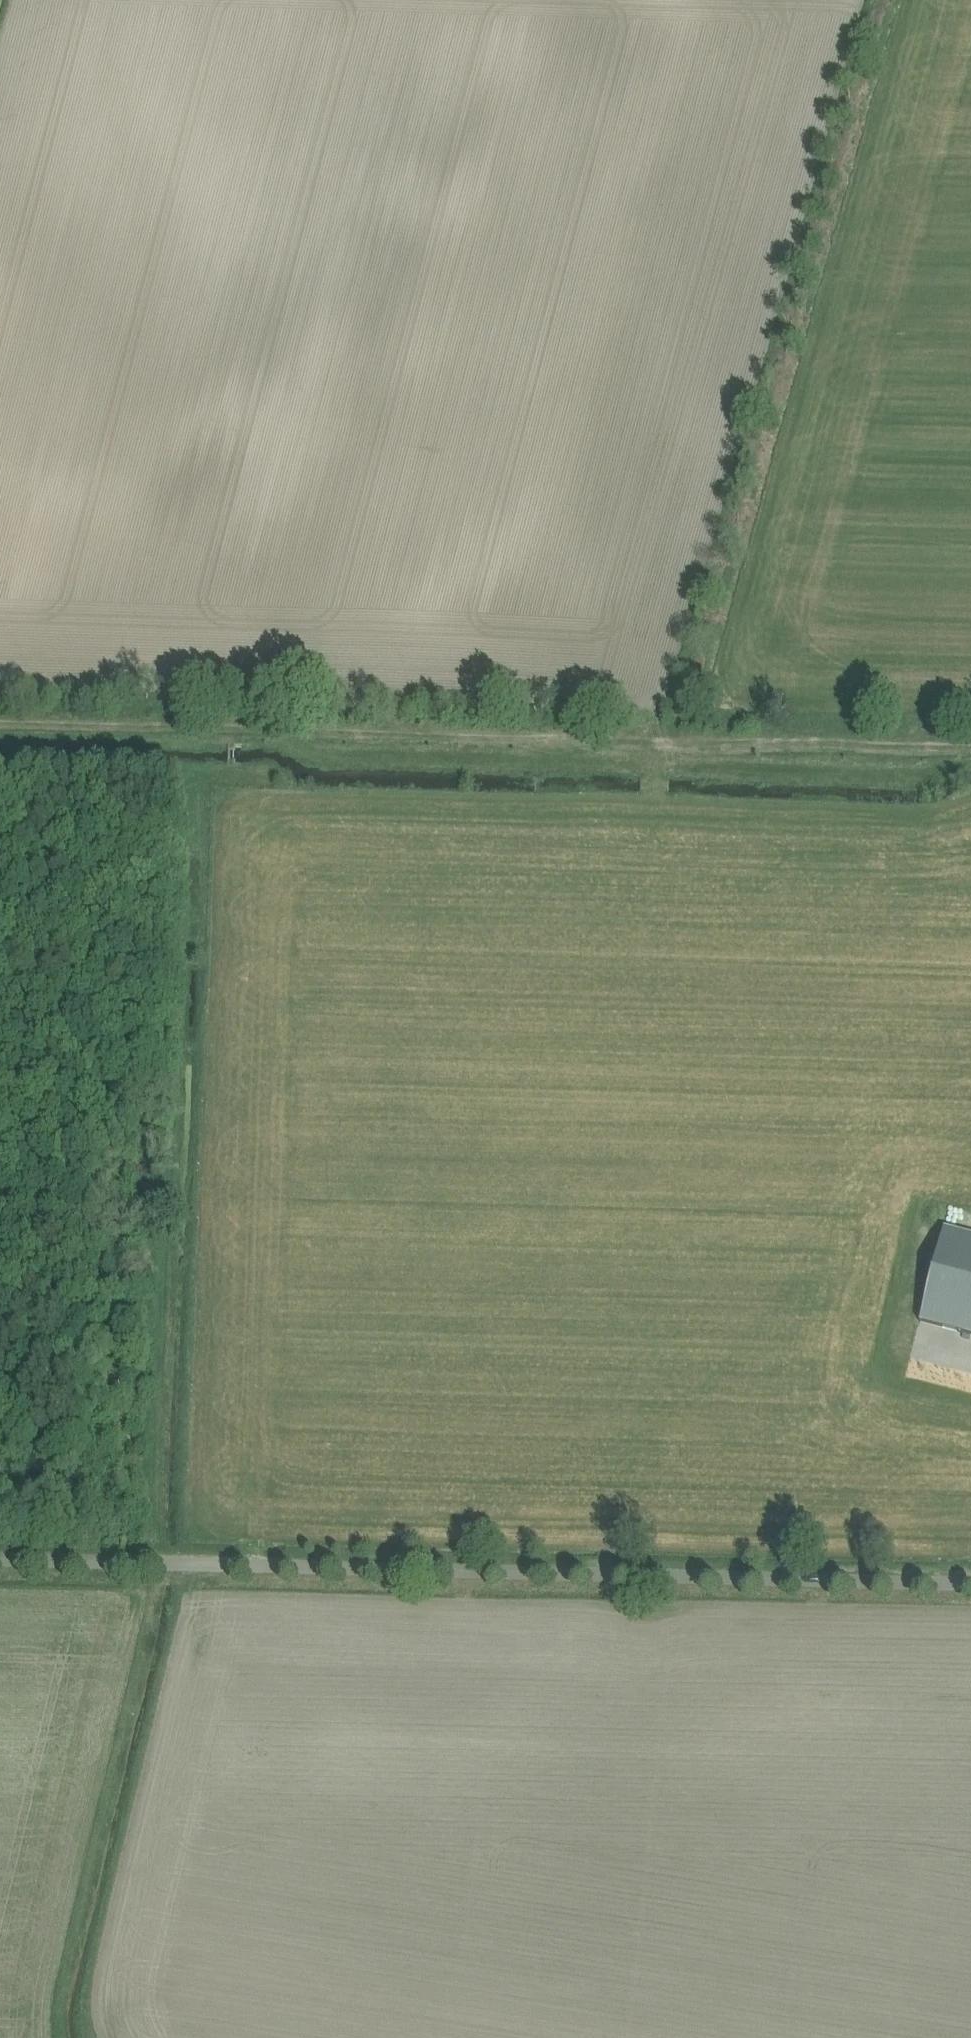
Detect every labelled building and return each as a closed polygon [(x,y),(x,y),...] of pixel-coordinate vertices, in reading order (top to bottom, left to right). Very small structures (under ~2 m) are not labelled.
[(943,1233),(920,1322),(970,1336),(970,1241),(943,1233)]
